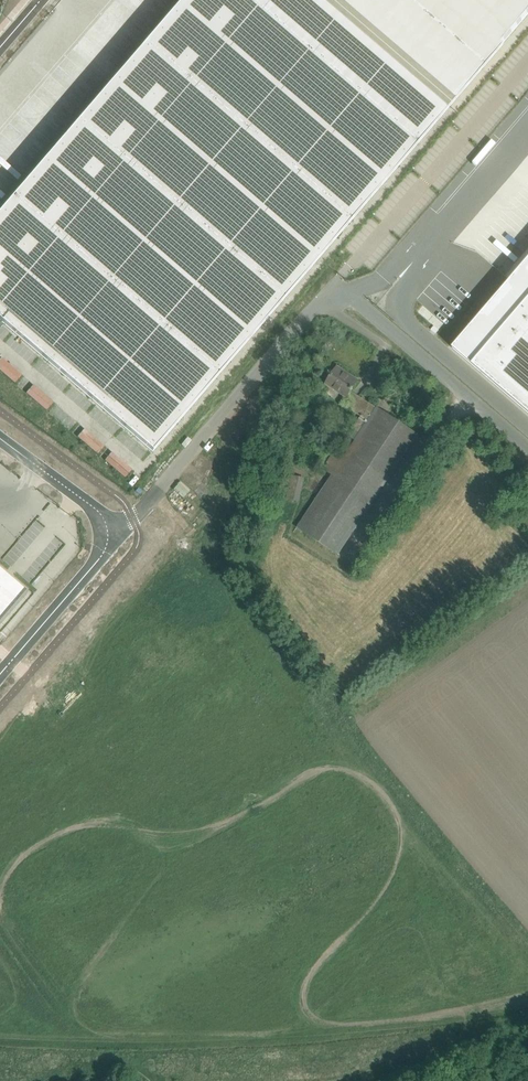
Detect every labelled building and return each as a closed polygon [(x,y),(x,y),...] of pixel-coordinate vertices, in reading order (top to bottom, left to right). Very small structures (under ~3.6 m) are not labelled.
[(152,451),(527,14),(527,0),(182,0),(0,212),(0,320),(152,451)] [(452,348),(527,414),(527,251),(506,277),(510,280),(452,348)] [(361,417),(370,404),(351,391),(357,381),(337,368),(326,383),(347,397),(342,404),(361,417)] [(388,479),(411,444),(417,435),(378,409),(379,407),(375,405),(374,407),(370,404),(361,417),(353,429),(348,436),(355,441),(351,448),(345,444),(337,455),(333,453),(323,469),(332,475),(297,528),(338,555),(388,479)] [(300,502),(305,478),(290,475),(285,499),(300,502)] [(27,593),(0,570),(0,625),(27,593)]
